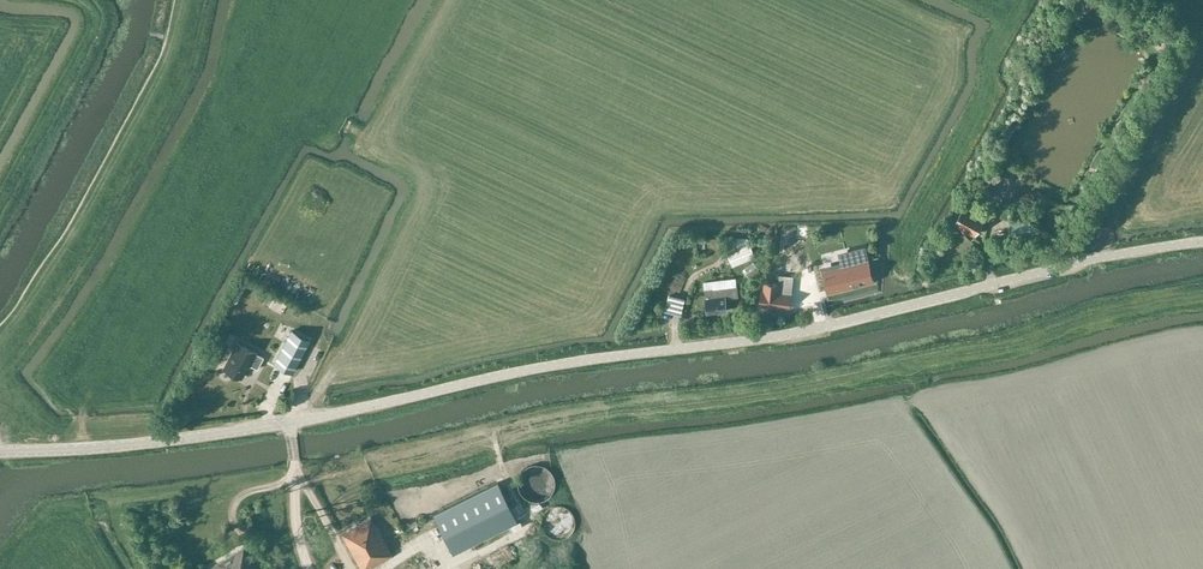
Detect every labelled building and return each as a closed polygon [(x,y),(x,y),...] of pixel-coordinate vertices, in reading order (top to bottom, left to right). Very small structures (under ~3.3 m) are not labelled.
[(1078,10),(1095,3),(1094,0),(1074,0),(1078,10)] [(1099,165),(1092,177),(1098,181),(1105,168),(1099,165)] [(1006,195),(1005,182),(1009,181),(1009,173),(993,174),(993,182),(987,182),(987,191),(984,191),(985,205),(998,209),(999,205),(1002,205),(1001,195),(1006,195)] [(975,233),(983,218),(963,206),(954,222),(962,226),(961,227),(967,230),(968,229),(975,233)] [(1033,236),(1031,226),(1029,216),(1008,219),(1010,229),(1011,238),(1016,237),(1016,239),(1033,236)] [(750,245),(728,254),(732,265),(754,256),(750,245)] [(819,258),(820,245),(809,245),(808,258),(819,258)] [(849,265),(825,271),(830,290),(872,279),(863,246),(862,246),(863,250),(847,255),(849,265)] [(822,261),(845,262),(846,252),(822,251),(822,261)] [(790,293),(791,284),(777,283),(766,282),(765,290),(761,290),(760,304),(790,307),(792,293),(790,293)] [(727,310),(725,298),(738,296),(737,286),(713,289),(712,288),(705,289),(706,298),(708,313),(727,310)] [(686,298),(670,293),(665,310),(681,314),(686,298)] [(292,329),(275,362),(293,372),(310,339),(292,329)] [(264,355),(236,341),(222,366),(242,377),(248,366),(252,365),(257,368),(264,355)] [(181,404),(177,408),(182,414),(186,410),(181,404)] [(550,476),(549,470),(546,466),(543,463),(541,461),(536,460),(532,460),(529,460),(526,461),(524,463),(521,466),(519,468),(518,471),(517,474),(517,477),(518,481),(519,484),(521,486),(523,488),(525,490),(529,491),(532,492),(535,492),(539,491),(542,490),(544,488),(547,485),(548,483),(549,479),(550,476)] [(497,481),(433,514),(452,552),(517,520),(497,481)] [(573,516),(573,515),(573,512),(572,509),(569,505),(567,503),(564,501),(560,499),(558,499),(555,499),(551,500),(546,503),(544,506),(542,509),(541,511),(541,515),(541,518),(542,521),(543,524),(545,526),(547,528),(550,530),(553,531),(556,531),(559,531),(563,530),(568,527),(570,525),(572,522),(573,518),(573,516)] [(393,555),(370,516),(341,533),(361,568),(362,568),(364,568),(371,565),(372,567),(393,555)] [(207,568),(256,568),(243,547),(207,568)]
